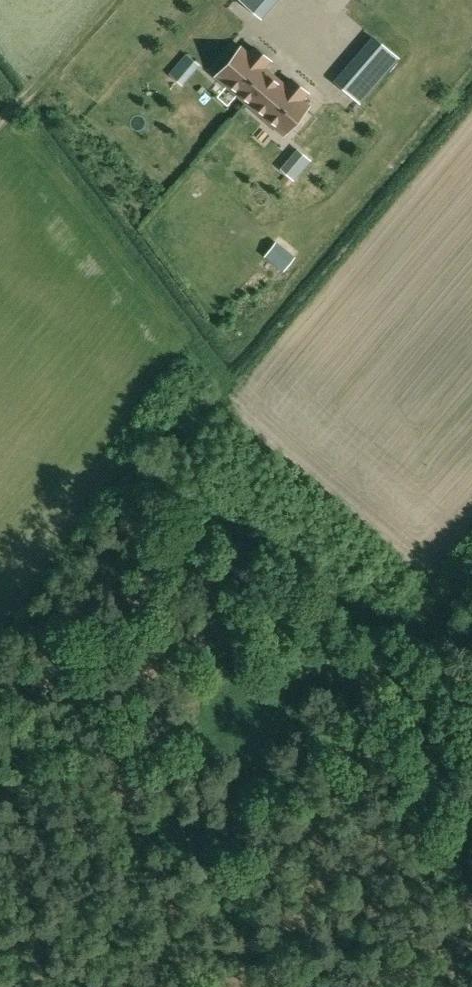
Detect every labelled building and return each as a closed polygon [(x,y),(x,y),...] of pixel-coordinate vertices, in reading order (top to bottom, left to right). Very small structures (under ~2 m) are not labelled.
[(369,90),(397,57),(376,39),(347,71),(369,90)] [(262,66),(269,59),(254,47),(248,54),(240,48),(217,75),(246,100),(270,73),(262,66)] [(187,55),(170,74),(180,83),(197,64),(187,55)] [(285,87),(270,73),(246,100),(284,133),(307,105),(300,99),(306,92),(292,79),(285,87)] [(292,180),(309,159),(300,151),(283,172),(292,180)] [(264,255),(284,270),(291,260),(272,245),(264,255)]
